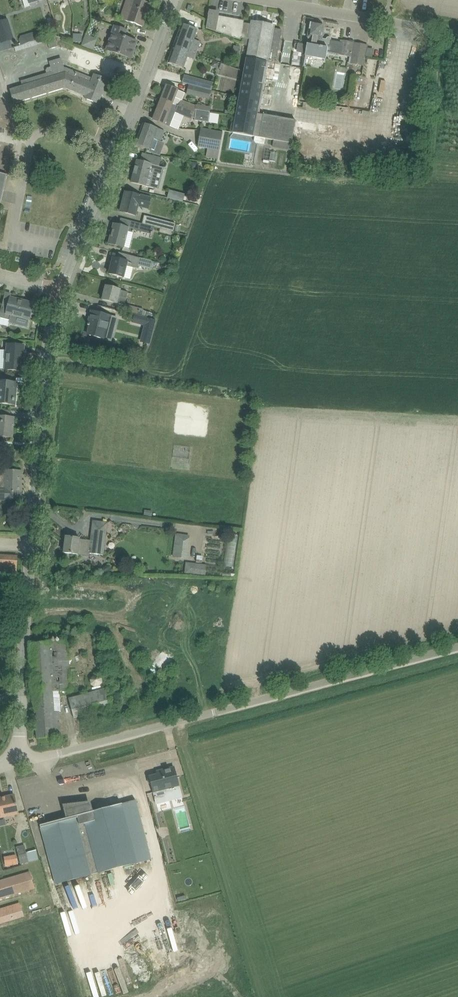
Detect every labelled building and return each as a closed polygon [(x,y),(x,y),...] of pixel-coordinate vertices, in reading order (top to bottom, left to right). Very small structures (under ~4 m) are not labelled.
[(133,23),(143,27),(150,4),(138,0),(126,0),(120,19),(133,23)] [(233,133),(253,136),(257,114),(267,62),(272,63),(273,59),(277,60),(282,30),(274,29),(275,26),(251,21),(250,24),(244,23),(245,21),(218,16),(218,13),(210,12),(210,10),(206,28),(216,30),(216,32),(240,40),(241,38),(244,39),(250,40),(249,45),(249,49),(233,133)] [(15,38),(9,18),(0,21),(0,35),(2,42),(15,38)] [(198,30),(182,24),(174,46),(196,54),(197,51),(200,42),(194,40),(198,30)] [(311,24),(305,56),(326,60),(329,45),(331,46),(332,40),(331,38),(330,37),(328,38),(326,39),(322,39),(324,26),(311,24)] [(106,50),(122,55),(132,58),(138,42),(125,37),(127,30),(113,26),(106,50)] [(20,43),(36,41),(35,33),(19,35),(20,43)] [(81,43),(82,35),(74,34),(73,42),(81,43)] [(92,49),(96,39),(86,35),(81,45),(92,49)] [(340,40),(339,47),(353,50),(352,57),(351,64),(364,66),(365,60),(368,45),(343,40),(340,40)] [(188,57),(194,60),(196,54),(174,46),(168,63),(177,67),(183,69),(188,57)] [(108,81),(99,77),(94,75),(92,78),(67,68),(65,68),(62,59),(51,62),(53,67),(47,68),(46,71),(47,74),(23,82),(24,86),(10,90),(14,104),(65,88),(86,96),(85,98),(99,104),(108,81)] [(182,83),(189,85),(211,91),(213,82),(184,75),(182,83)] [(195,110),(210,112),(211,107),(205,107),(203,106),(196,105),(196,106),(182,100),(185,93),(178,90),(167,85),(161,100),(195,112),(195,110)] [(211,91),(189,85),(187,94),(209,100),(211,91)] [(192,119),(193,118),(195,119),(195,121),(208,123),(210,112),(195,110),(195,112),(161,100),(154,120),(176,129),(179,129),(184,116),(192,119)] [(144,123),(136,145),(145,148),(150,150),(149,152),(160,156),(165,143),(162,142),(165,132),(165,131),(153,127),(144,123)] [(201,129),(200,138),(221,142),(223,133),(201,129)] [(263,138),(255,137),(254,141),(256,144),(265,145),(266,139),(263,138)] [(221,142),(200,138),(198,145),(198,147),(208,149),(220,151),(221,142)] [(154,189),(157,174),(161,158),(143,153),(141,162),(137,161),(132,183),(154,189)] [(168,191),(167,198),(183,200),(184,193),(168,191)] [(121,212),(136,216),(139,204),(149,207),(151,198),(126,192),(121,212)] [(144,218),(142,224),(145,224),(154,227),(163,229),(174,232),(176,223),(145,215),(144,218)] [(112,233),(109,244),(119,246),(124,248),(124,247),(127,233),(128,232),(133,233),(134,230),(143,232),(145,224),(142,224),(136,222),(121,218),(119,226),(114,224),(113,230),(111,230),(110,232),(112,233)] [(109,274),(119,277),(123,278),(127,266),(127,265),(137,268),(138,266),(150,269),(152,262),(140,259),(129,255),(119,253),(117,260),(113,259),(109,274)] [(117,303),(125,305),(125,304),(129,292),(121,290),(106,286),(103,300),(117,304),(117,303)] [(0,314),(0,318),(10,320),(9,323),(27,328),(30,320),(34,304),(23,301),(23,302),(13,300),(13,298),(11,298),(9,306),(2,305),(0,314)] [(124,311),(137,314),(142,316),(143,316),(144,311),(144,309),(138,307),(125,304),(125,305),(124,311)] [(107,340),(113,317),(92,312),(88,326),(90,326),(88,335),(107,340)] [(135,314),(132,323),(145,326),(143,334),(152,336),(156,321),(155,320),(147,318),(135,314)] [(24,346),(14,345),(8,345),(7,370),(12,370),(22,371),(24,346)] [(7,382),(7,377),(0,376),(0,404),(5,404),(15,405),(15,404),(16,384),(17,384),(17,383),(7,382)] [(3,437),(13,438),(14,418),(1,417),(2,410),(0,410),(0,437),(3,437)] [(174,456),(189,456),(189,447),(174,446),(174,456)] [(12,471),(0,470),(0,500),(12,500),(22,500),(22,471),(12,471)] [(74,554),(78,555),(89,556),(90,554),(103,555),(106,532),(107,523),(93,521),(90,541),(79,540),(79,539),(76,538),(66,537),(64,553),(74,554)] [(173,557),(187,558),(189,536),(176,535),(173,557)] [(17,567),(18,556),(8,556),(0,556),(0,566),(17,567)] [(196,564),(194,575),(206,576),(207,566),(207,565),(196,564)] [(67,641),(31,644),(37,738),(61,736),(59,712),(61,712),(60,691),(71,691),(67,641)] [(91,680),(91,685),(95,688),(100,688),(103,684),(103,679),(99,676),(94,677),(91,680)] [(108,689),(69,699),(74,718),(113,708),(108,689)] [(157,775),(150,777),(154,793),(157,803),(182,797),(179,786),(174,767),(161,771),(162,773),(157,775)] [(0,798),(0,819),(19,815),(17,805),(15,795),(0,798)] [(67,812),(69,819),(41,826),(43,836),(56,884),(56,885),(151,859),(140,816),(144,815),(140,800),(92,813),(89,804),(73,808),(73,810),(67,812)] [(16,848),(20,864),(28,862),(24,845),(16,848)] [(16,856),(5,858),(6,866),(18,864),(16,856)] [(35,889),(30,872),(0,881),(0,899),(35,889)] [(0,910),(0,923),(11,920),(11,921),(23,917),(19,904),(0,910)]
